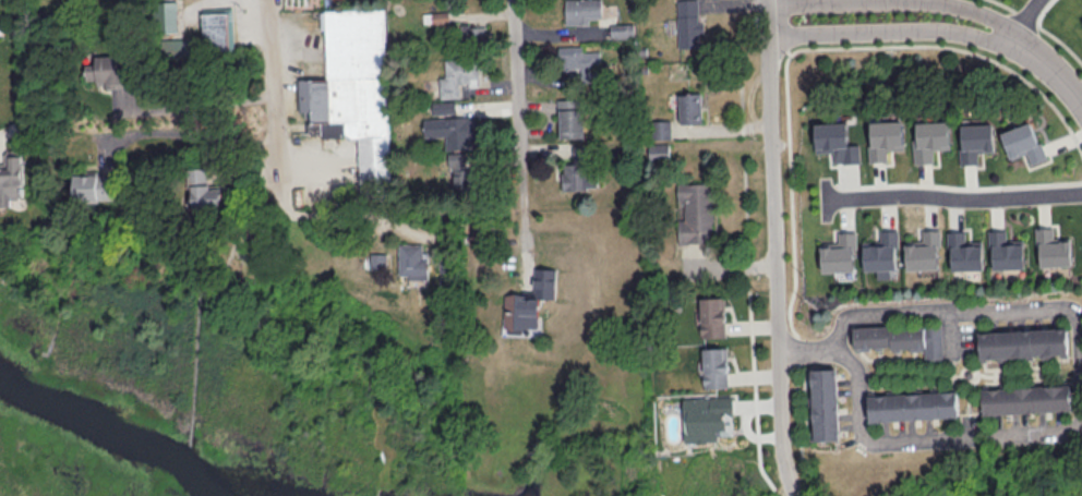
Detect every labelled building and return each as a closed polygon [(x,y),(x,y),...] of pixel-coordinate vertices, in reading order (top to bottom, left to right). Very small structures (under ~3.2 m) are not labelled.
[(156,0),(156,31),(178,31),(178,0),(170,0),(156,0)] [(589,23),(589,17),(601,17),(601,0),(565,0),(565,24),(589,23)] [(678,47),(700,46),(698,0),(677,0),(678,47)] [(203,7),(205,49),(234,48),(233,6),(203,7)] [(325,10),(327,78),(298,78),(299,110),(309,110),(310,136),(358,135),(359,187),(390,186),(385,8),(325,10)] [(449,22),(449,11),(431,11),(432,22),(449,22)] [(610,23),(610,38),(634,37),(633,22),(610,23)] [(484,37),(484,24),(460,24),(461,37),(484,37)] [(582,45),(558,46),(559,61),(566,61),(566,68),(582,67),(582,76),(600,75),(599,49),(582,50),(582,45)] [(477,84),(477,59),(445,59),(445,76),(439,76),(439,97),(460,97),(460,84),(477,84)] [(680,122),(702,122),(701,91),(679,92),(680,122)] [(560,137),(585,137),(584,98),(559,98),(560,137)] [(432,112),(455,112),(455,100),(432,101),(432,112)] [(424,136),(445,135),(446,148),(477,147),(475,115),(423,117),(424,136)] [(671,138),(670,119),(661,119),(661,138),(671,138)] [(903,149),(903,119),(869,120),(871,160),(887,160),(887,149),(903,149)] [(914,121),(915,162),(933,162),(933,149),(949,148),(948,120),(914,121)] [(1045,158),(1032,120),(1000,131),(1009,158),(1025,153),(1029,163),(1045,158)] [(815,123),(817,152),(831,152),(831,163),(861,162),(860,143),(848,143),(848,121),(815,123)] [(960,123),(961,163),(977,163),(977,151),(993,151),(993,122),(960,123)] [(668,158),(669,143),(649,142),(649,158),(668,158)] [(24,199),(22,148),(4,149),(5,163),(0,163),(0,200),(24,199)] [(448,152),(448,175),(456,175),(456,185),(467,185),(467,153),(448,152)] [(596,188),(595,162),(561,163),(561,189),(596,188)] [(221,187),(211,187),(209,167),(190,168),(192,208),(222,206),(221,187)] [(74,172),(74,199),(114,198),(114,171),(74,172)] [(678,241),(713,241),(715,183),(677,182),(677,200),(684,200),(684,218),(678,218),(678,241)] [(1070,236),(1053,237),(1052,226),(1036,227),(1038,266),(1071,264),(1070,236)] [(863,240),(864,269),(876,269),(877,278),(890,278),(889,269),(897,269),(896,228),(878,229),(879,240),(863,240)] [(937,268),(936,245),(940,245),(939,228),(921,228),(921,239),(904,240),(905,269),(937,268)] [(1023,267),(1022,239),(1005,239),(1005,228),(989,229),(990,268),(1023,267)] [(854,230),(838,230),(838,241),(822,242),(822,271),(856,270),(854,230)] [(982,269),(981,240),(964,240),(964,230),(948,231),(949,269),(982,269)] [(422,243),(398,242),(398,274),(408,274),(408,279),(428,279),(428,262),(421,262),(422,243)] [(386,252),(370,252),(370,268),(386,268),(386,252)] [(556,268),(534,267),(534,292),(505,291),(505,327),(538,327),(538,298),(555,298),(556,268)] [(701,337),(726,336),(725,296),(700,297),(701,337)] [(940,324),(854,328),(855,349),(923,346),(924,359),(942,358),(940,324)] [(979,330),(980,358),(1068,355),(1067,328),(979,330)] [(705,387),(729,386),(728,347),(704,347),(705,387)] [(812,368),(814,439),(840,439),(838,368),(812,368)] [(1071,410),(1070,384),(982,387),(983,413),(1071,410)] [(957,390),(868,393),(869,420),(958,417),(957,390)] [(683,397),(685,441),(719,440),(719,435),(734,434),(733,396),(683,397)]
